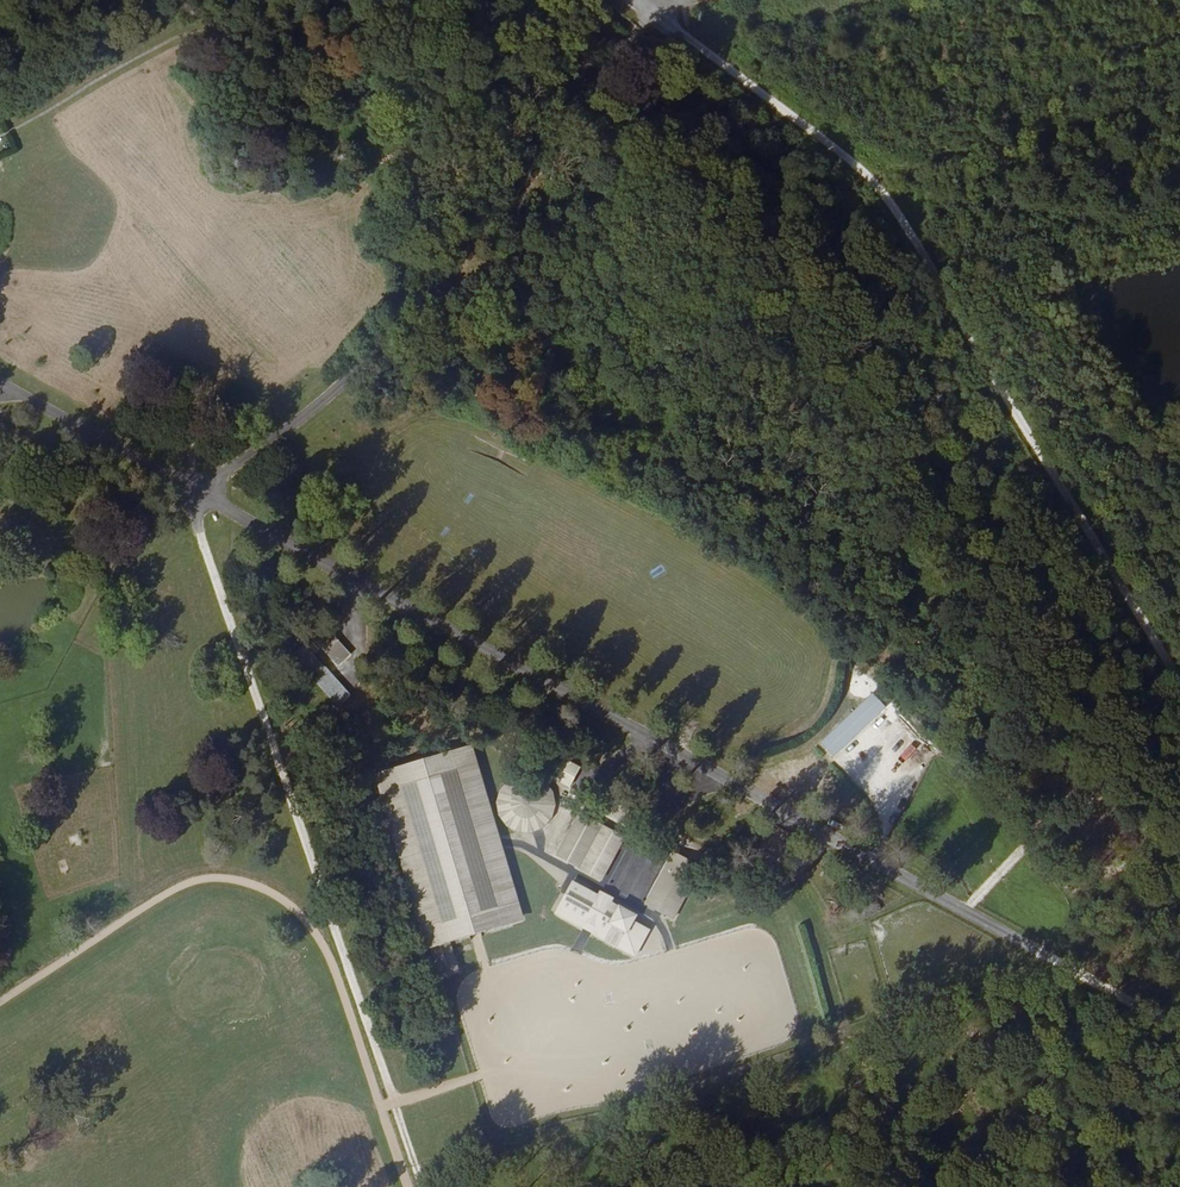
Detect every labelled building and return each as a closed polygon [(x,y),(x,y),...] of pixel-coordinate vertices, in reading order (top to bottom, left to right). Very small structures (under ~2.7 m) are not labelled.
[(338,665),(351,653),(338,639),(325,651),(338,665)] [(303,670),(340,705),(351,692),(315,658),(303,670)] [(812,701),(777,762),(817,783),(837,746),(874,767),(853,804),(891,826),(926,765),(812,701)] [(918,760),(924,764),(934,750),(928,745),(918,760)] [(379,774),(431,948),(447,943),(516,923),(464,749),(379,774)] [(563,759),(555,777),(568,783),(577,766),(563,759)] [(504,832),(558,824),(551,782),(497,790),(504,832)] [(579,815),(556,859),(602,883),(625,840),(579,815)] [(671,850),(645,906),(676,920),(702,864),(671,850)] [(587,891),(572,883),(554,914),(635,958),(650,931),(633,921),(636,916),(624,909),(622,913),(608,905),(611,900),(598,893),(593,902),(584,897),(587,891)] [(447,943),(431,948),(435,964),(452,959),(447,943)]
